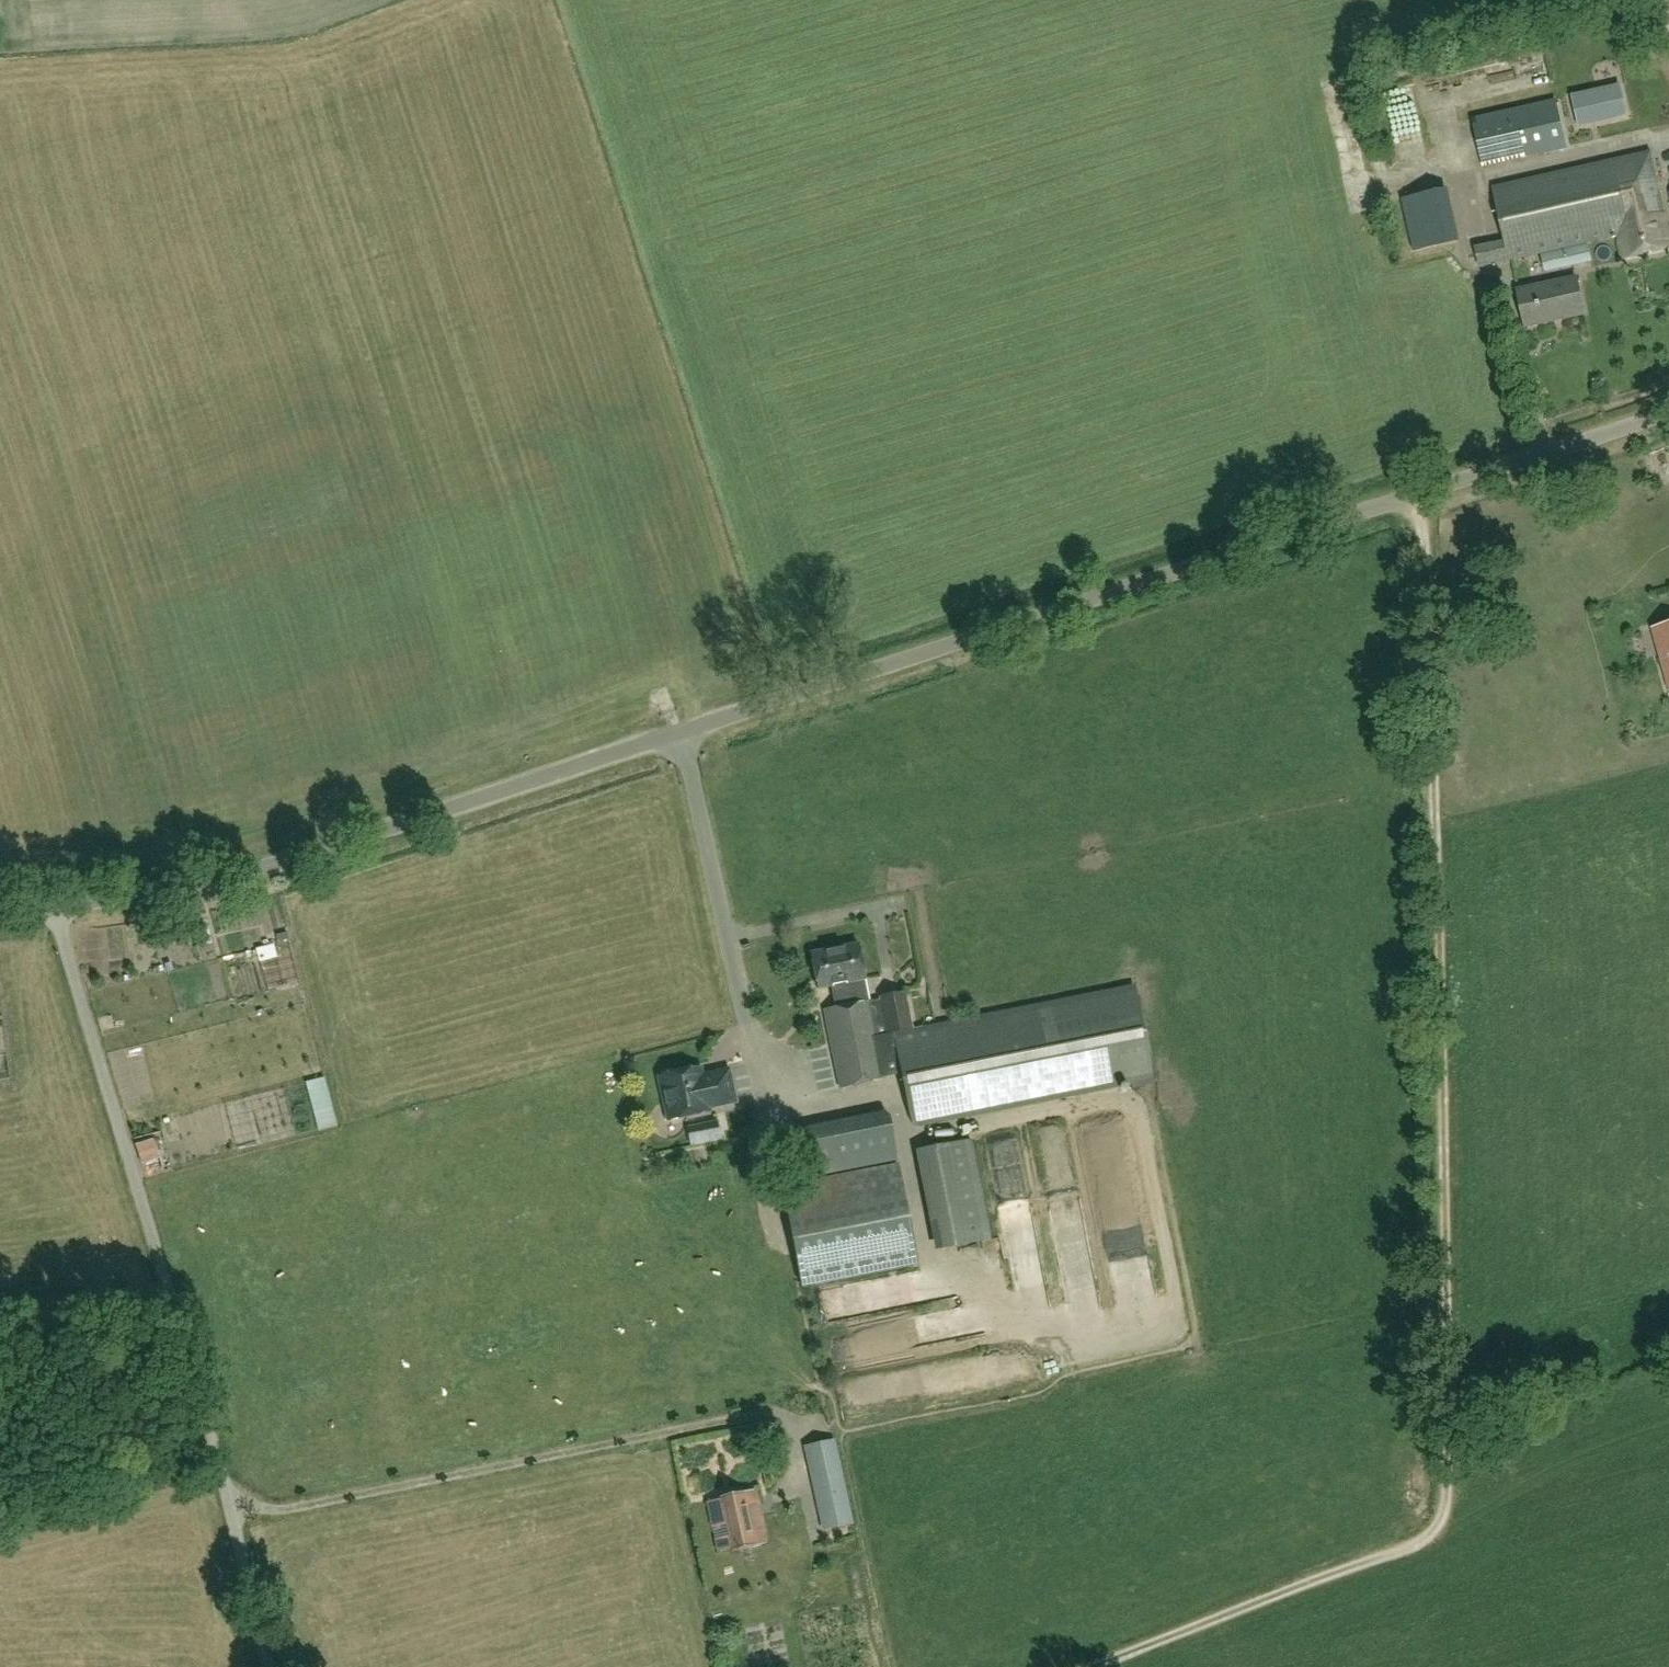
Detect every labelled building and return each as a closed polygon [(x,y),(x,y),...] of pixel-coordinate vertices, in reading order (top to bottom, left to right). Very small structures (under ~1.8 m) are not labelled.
[(1542,105),(1542,104),(1472,119),(1483,166),(1564,148),(1565,149),(1668,125),(1668,86),(1584,96),(1554,103),(1542,105)] [(1399,163),(1423,152),(1416,137),(1392,147),(1399,163)] [(1477,250),(1481,268),(1618,236),(1623,260),(1668,250),(1668,231),(1650,151),(1493,187),(1506,244),(1477,250)] [(1446,191),(1396,202),(1407,253),(1457,242),(1446,191)] [(1577,278),(1518,291),(1526,327),(1585,314),(1577,278)] [(1653,628),(1668,685),(1668,624),(1653,628)] [(1135,985),(1052,1003),(893,1035),(886,997),(868,1001),(864,981),(865,981),(858,946),(811,955),(818,991),(831,988),(835,1008),(825,1010),(841,1089),(885,1080),(881,1062),(901,1058),(906,1088),(913,1122),(914,1127),(1070,1096),(1153,1080),(1135,985)] [(659,1078),(668,1122),(710,1113),(709,1109),(736,1104),(729,1071),(711,1075),(711,1078),(703,1080),(701,1069),(678,1074),(674,1072),(664,1074),(661,1078),(659,1078)] [(306,1082),(319,1131),(338,1126),(325,1077),(306,1082)] [(795,1179),(897,1159),(888,1114),(786,1134),(795,1179)] [(718,1120),(687,1127),(691,1146),(722,1139),(718,1120)] [(135,1144),(141,1165),(159,1159),(153,1138),(135,1144)] [(990,1239),(971,1140),(917,1151),(936,1250),(990,1239)] [(899,1171),(783,1193),(801,1286),(917,1263),(899,1171)] [(837,1463),(811,1469),(826,1533),(852,1528),(837,1463)] [(755,1490),(720,1498),(720,1499),(709,1502),(721,1554),(733,1552),(768,1544),(755,1490)]
